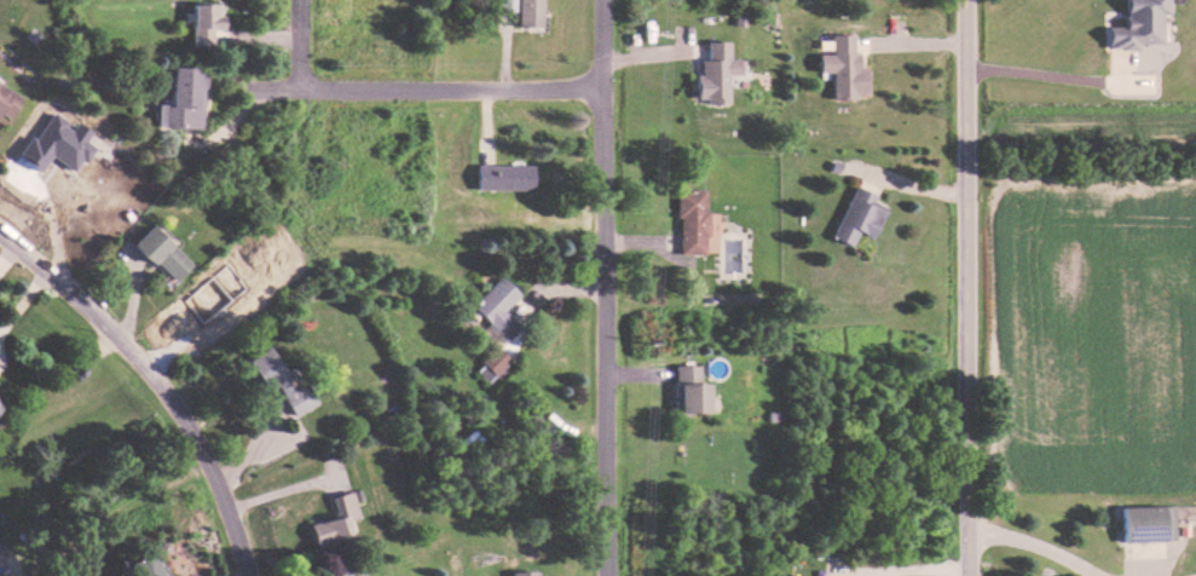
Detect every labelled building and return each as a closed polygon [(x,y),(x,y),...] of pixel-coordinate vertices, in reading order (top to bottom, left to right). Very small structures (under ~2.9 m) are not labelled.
[(514,0),(498,0),(498,13),(514,13),(514,0)] [(540,28),(540,0),(516,0),(516,28),(540,28)] [(1163,48),(1163,16),(1169,16),(1169,0),(1126,0),(1126,27),(1107,28),(1107,48),(1163,48)] [(192,47),(221,47),(221,4),(192,4),(192,47)] [(831,37),(832,57),(819,57),(819,75),(832,75),(832,101),(863,101),(863,37),(831,37)] [(706,44),(706,62),(698,62),(698,106),(728,106),(728,78),(741,78),(741,61),(729,61),(729,44),(706,44)] [(203,68),(172,67),(171,106),(157,106),(157,128),(202,129),(203,68)] [(7,120),(20,98),(0,86),(0,115),(7,120)] [(50,154),(73,169),(88,146),(47,120),(24,155),(42,166),(50,154)] [(475,192),(532,192),(532,166),(475,166),(475,192)] [(833,240),(851,247),(857,232),(874,238),(887,202),(851,189),(833,240)] [(677,191),(678,255),(706,255),(706,191),(677,191)] [(190,265),(151,226),(133,244),(172,284),(190,265)] [(469,309),(505,342),(519,327),(502,312),(519,294),(500,276),(469,309)] [(293,390),(270,347),(247,359),(266,392),(276,386),(292,416),(317,403),(306,383),(293,390)] [(710,414),(710,382),(699,382),(699,365),(674,365),(674,414),(710,414)] [(330,496),(335,518),(310,524),(314,545),(350,537),(346,520),(357,518),(351,491),(330,496)] [(1173,507),(1121,507),(1121,542),(1173,542),(1173,507)] [(130,562),(133,575),(160,575),(156,556),(130,562)] [(536,564),(512,564),(512,575),(536,575),(536,564)]
